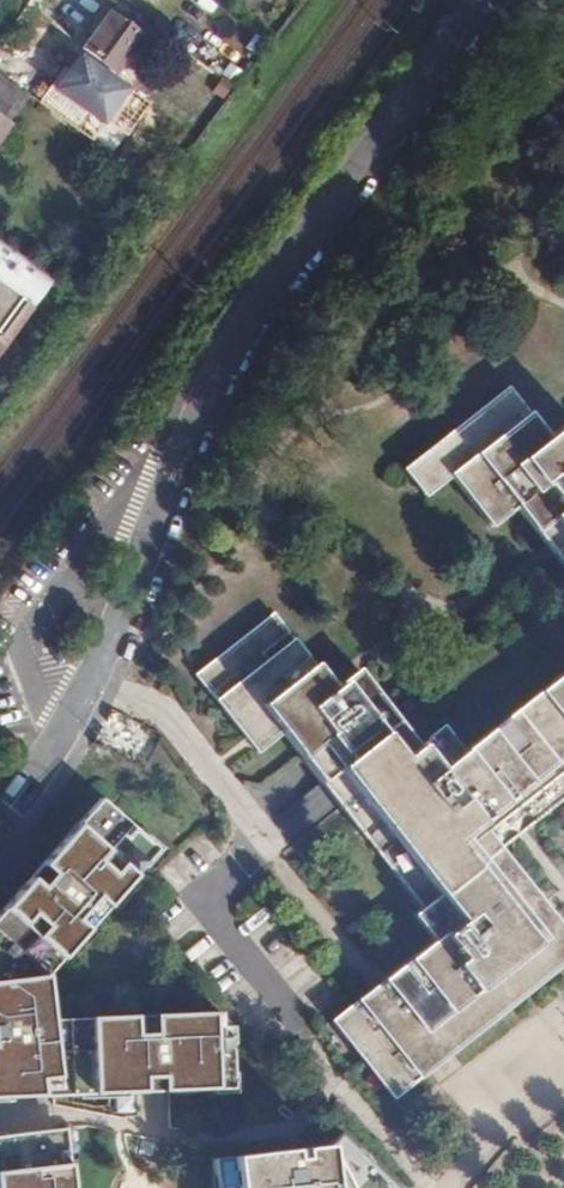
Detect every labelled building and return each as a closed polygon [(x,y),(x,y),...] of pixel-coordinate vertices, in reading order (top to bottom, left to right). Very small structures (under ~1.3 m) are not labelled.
[(109,16),(84,50),(100,61),(89,76),(107,89),(142,40),(109,16)] [(9,127),(3,123),(7,116),(10,112),(16,117),(30,98),(0,76),(0,140),(9,127)] [(96,113),(83,130),(147,176),(160,158),(96,113)] [(0,243),(0,344),(50,279),(0,243)] [(547,436),(506,388),(447,435),(402,470),(424,497),(450,478),(489,527),(515,509),(563,571),(563,424),(547,436)] [(245,738),(253,748),(256,752),(282,734),(421,909),(413,916),(431,942),(331,1021),(393,1100),(481,1031),(563,965),(563,929),(502,850),(563,801),(563,671),(463,750),(444,726),(419,744),(358,669),(333,688),(273,614),(232,646),(195,675),(245,738)] [(100,800),(0,914),(0,1091),(10,1090),(10,1098),(151,1093),(215,1090),(215,1083),(233,1082),(231,1037),(221,1037),(220,1014),(42,1021),(36,971),(51,955),(60,962),(144,867),(138,862),(152,846),(100,800)] [(0,1138),(0,1187),(70,1187),(63,1130),(0,1138)] [(212,1161),(215,1187),(394,1187),(338,1135),(326,1147),(212,1161)]
